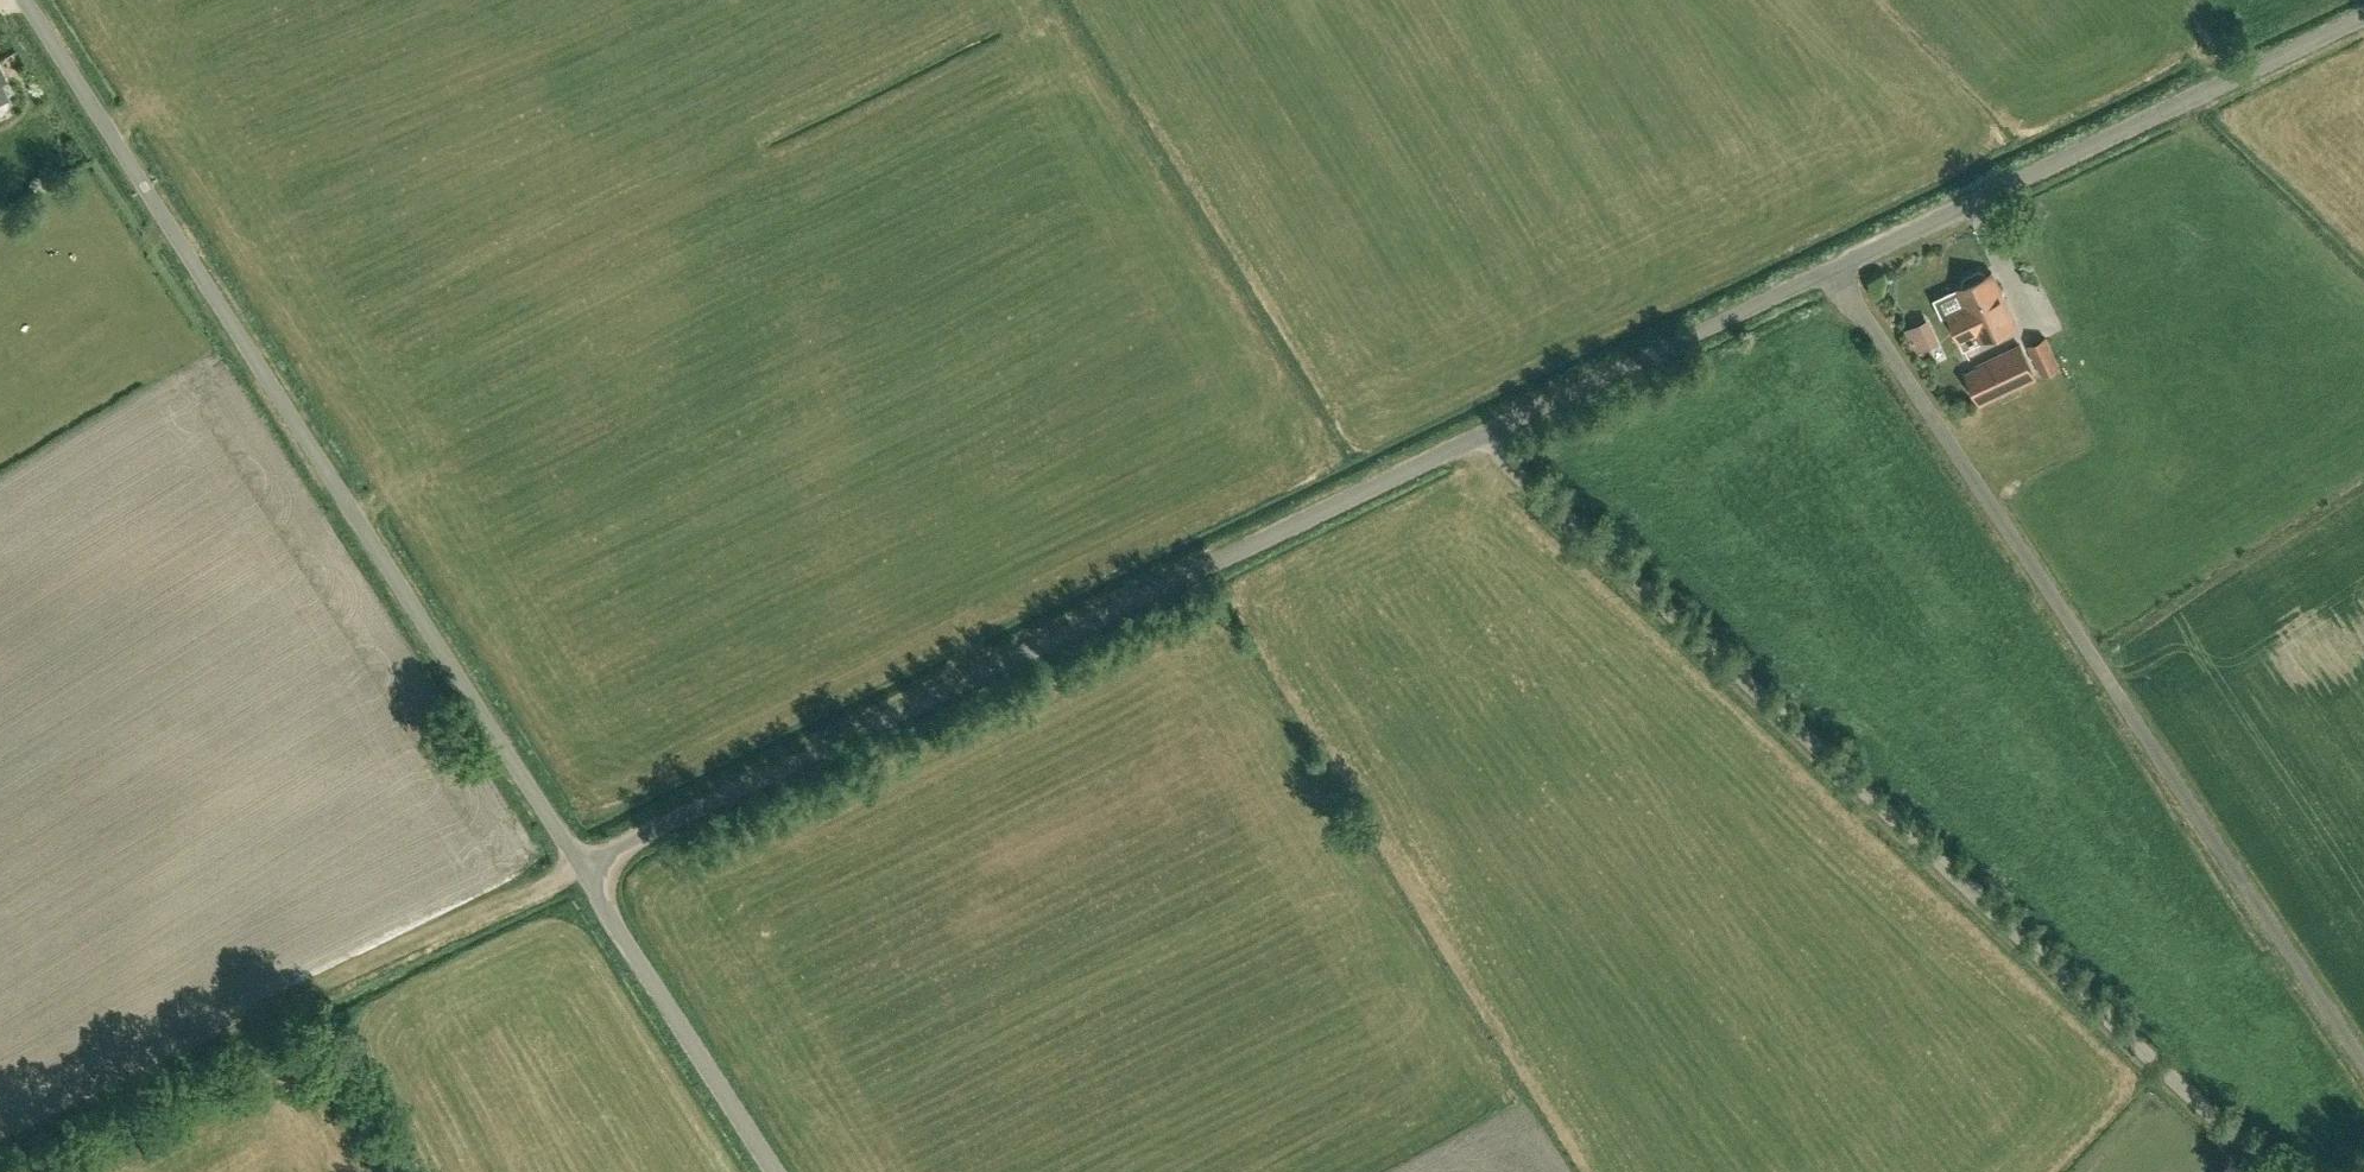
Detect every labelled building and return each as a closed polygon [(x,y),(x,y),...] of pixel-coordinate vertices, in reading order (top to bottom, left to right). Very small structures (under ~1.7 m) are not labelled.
[(1,81),(3,80),(0,74),(0,101),(9,97),(1,81)] [(1964,277),(1963,285),(1957,288),(1957,289),(1935,299),(1943,316),(1948,313),(1964,348),(2017,324),(1992,271),(1986,274),(1980,270),(1964,277)] [(2029,345),(2043,374),(2060,367),(2046,337),(2029,345)] [(1977,367),(1966,373),(1981,404),(2036,378),(2020,344),(1976,365),(1977,367)]
